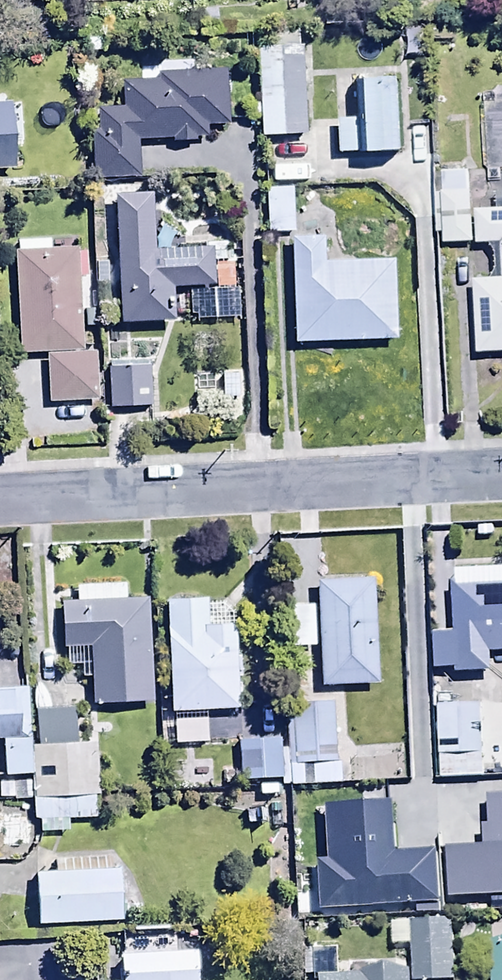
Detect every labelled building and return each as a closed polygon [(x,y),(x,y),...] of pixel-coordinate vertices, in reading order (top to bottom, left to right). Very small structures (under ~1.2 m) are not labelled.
[(259,53),(262,141),(313,139),(310,44),(302,45),(301,33),(270,34),(271,52),(259,53)] [(232,76),(152,78),(152,84),(122,85),(122,111),(97,111),(98,136),(90,136),(91,183),(139,182),(139,144),(171,144),(171,148),(196,148),(196,140),(208,139),(208,129),(228,129),(228,98),(232,98),(232,76)] [(400,158),(399,84),(354,85),(354,122),(337,122),(337,159),(400,158)] [(0,106),(0,176),(16,175),(15,150),(23,149),(22,106),(0,106)] [(409,133),(410,160),(428,160),(427,132),(409,133)] [(442,197),(434,197),(435,236),(443,236),(443,247),(471,247),(470,175),(442,175),(442,197)] [(294,236),(292,191),(266,192),(268,237),(294,236)] [(154,200),(116,201),(121,329),(175,327),(173,293),(213,292),(211,255),(156,257),(154,200)] [(474,215),(476,251),(501,250),(501,263),(501,214),(474,215)] [(291,240),(294,347),(396,344),(394,263),(354,264),(354,259),(324,260),(324,240),(291,240)] [(80,279),(88,279),(87,255),(50,257),(49,244),(16,246),(22,358),(47,356),(49,406),(100,404),(97,352),(83,352),(80,279)] [(474,286),(476,359),(501,358),(501,285),(474,286)] [(130,332),(109,331),(109,359),(130,359),(130,332)] [(108,369),(110,410),(152,409),(151,367),(108,369)] [(433,673),(455,673),(455,680),(488,680),(488,657),(501,657),(501,572),(456,574),(456,587),(452,588),(453,637),(432,637),(433,673)] [(377,690),(375,582),(315,583),(316,610),(292,610),(293,652),(317,651),(318,692),(377,690)] [(91,709),(153,707),(149,604),(126,605),(125,586),(75,588),(76,606),(63,607),(64,653),(67,653),(68,669),(81,669),(82,683),(90,682),(91,709)] [(168,604),(170,717),(242,716),(241,659),(236,659),(235,608),(207,608),(207,604),(168,604)] [(4,744),(6,780),(30,778),(26,689),(0,690),(0,744),(4,744)] [(332,704),(292,706),(295,768),(288,768),(289,792),(340,789),(339,762),(335,762),(332,704)] [(487,707),(440,708),(440,782),(487,781),(487,707)] [(33,751),(34,822),(40,822),(40,835),(72,834),(72,822),(100,822),(99,745),(77,745),(77,713),(38,714),(38,751),(33,751)] [(238,745),(240,785),(282,783),(280,743),(238,745)] [(36,877),(37,931),(121,929),(120,875),(113,875),(113,862),(54,863),(54,876),(36,877)] [(453,920),(412,921),(412,925),(393,925),(393,950),(412,950),(413,979),(455,979),(453,920)] [(492,941),(493,979),(501,979),(501,941),(492,941)] [(410,973),(399,974),(399,963),(371,964),(372,978),(336,979),(335,955),(311,956),(312,979),(410,979),(410,973)] [(198,960),(121,960),(122,979),(199,979),(198,960)]
